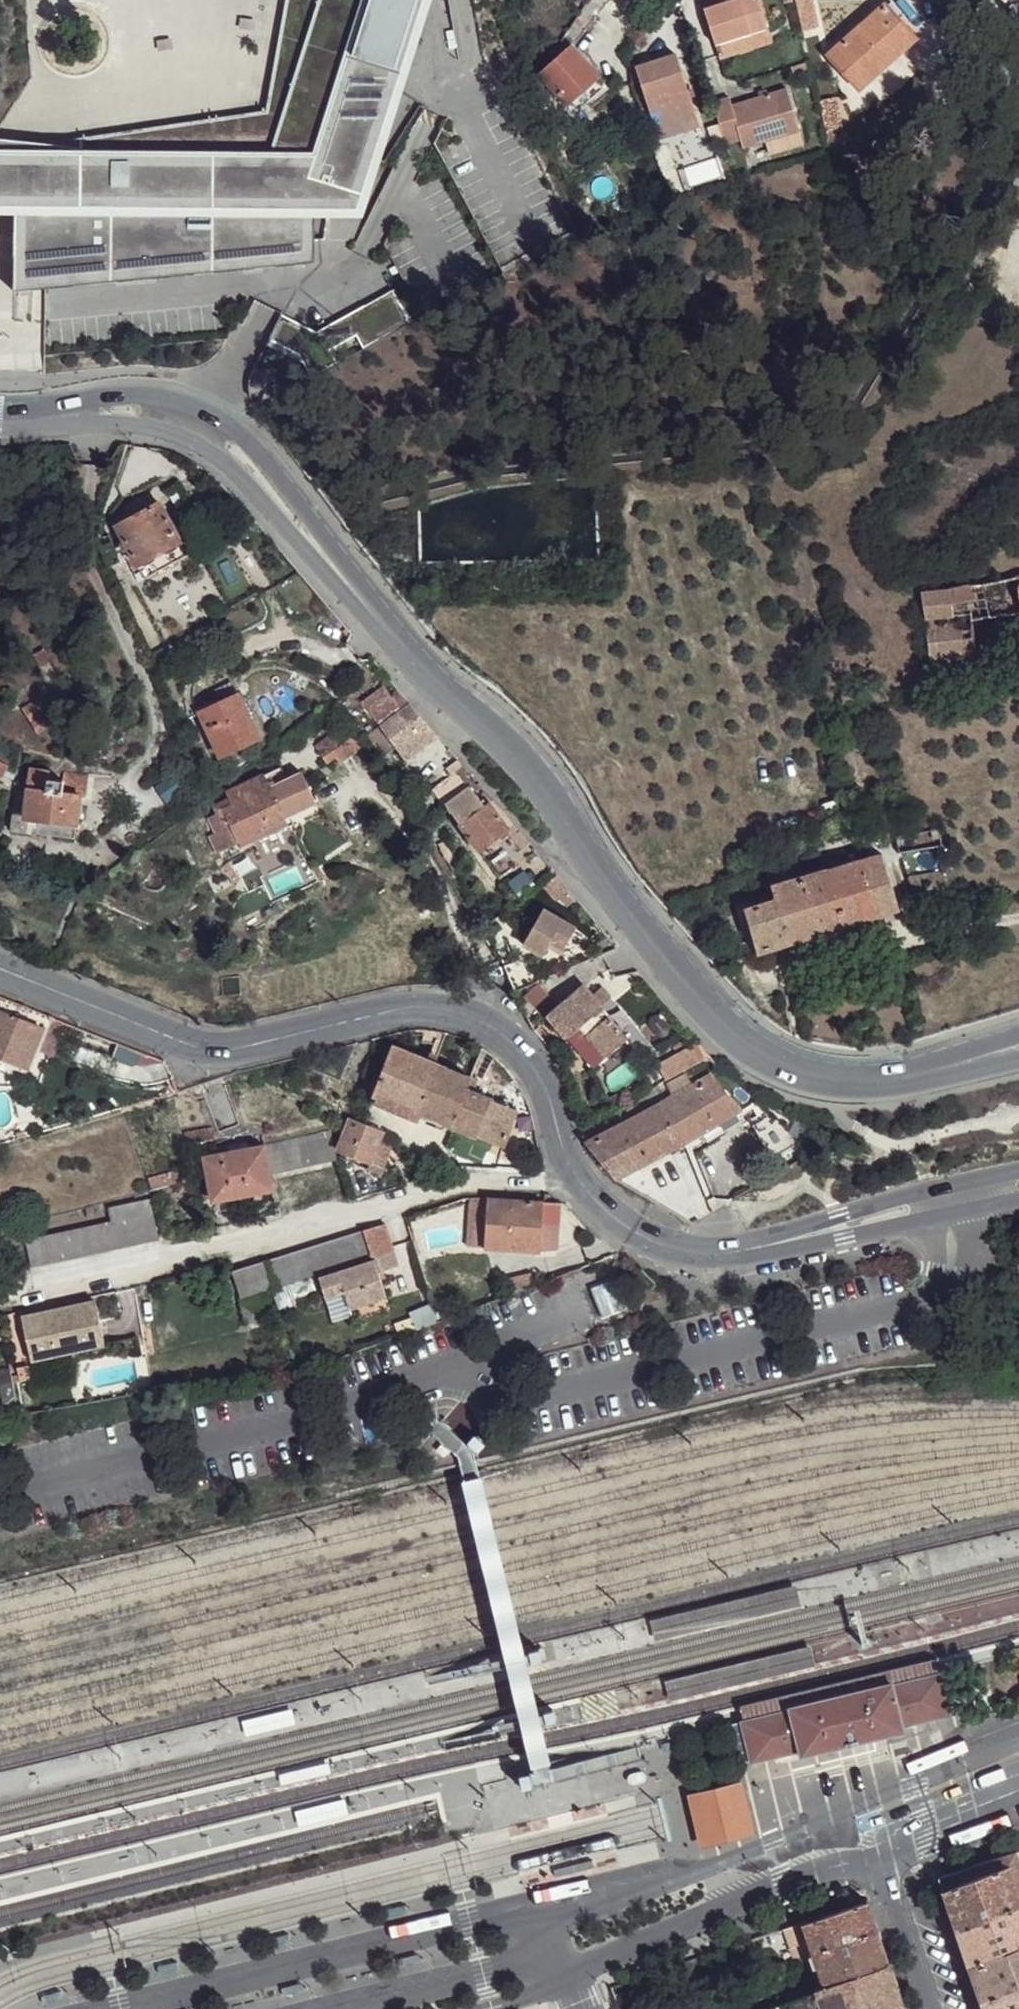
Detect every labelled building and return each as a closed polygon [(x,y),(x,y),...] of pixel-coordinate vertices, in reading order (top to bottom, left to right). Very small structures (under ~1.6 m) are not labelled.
[(313,262),(313,209),(357,209),(423,0),(288,0),(268,113),(82,140),(81,154),(0,153),(0,205),(16,205),(14,290),(313,262)] [(537,70),(570,44),(592,12),(595,15),(606,0),(589,0),(537,70)] [(703,7),(714,44),(765,27),(756,0),(724,0),(703,7)] [(805,29),(819,25),(812,0),(797,0),(805,29)] [(883,3),(827,52),(853,82),(894,48),(899,54),(915,40),(883,3)] [(570,44),(537,70),(567,105),(600,77),(570,44)] [(675,54),(636,69),(659,133),(699,118),(675,54)] [(725,95),(713,100),(726,144),(740,142),(743,150),(767,144),(800,135),(787,88),(729,105),(725,95)] [(699,118),(659,133),(661,140),(702,126),(699,118)] [(800,135),(767,144),(771,156),(804,147),(800,135)] [(158,503),(114,529),(136,567),(179,544),(158,503)] [(922,594),(930,670),(977,665),(972,619),(1018,611),(1018,578),(922,594)] [(392,681),(363,704),(378,722),(406,698),(392,681)] [(237,694),(199,713),(218,754),(258,737),(237,694)] [(406,698),(378,722),(399,747),(428,724),(406,698)] [(38,700),(25,707),(33,720),(41,732),(54,725),(38,700)] [(350,724),(324,744),(335,760),(340,765),(364,746),(361,741),(350,724)] [(399,747),(397,748),(408,761),(438,735),(428,724),(399,747)] [(324,744),(315,750),(326,766),(335,760),(324,744)] [(4,780),(10,766),(0,761),(0,778),(4,780)] [(32,769),(24,814),(76,823),(80,794),(85,795),(88,773),(64,771),(63,779),(51,777),(51,770),(32,769)] [(455,770),(433,786),(446,804),(468,787),(455,770)] [(263,776),(225,793),(228,798),(212,806),(215,813),(207,816),(214,832),(208,835),(216,852),(237,842),(240,849),(288,826),(284,819),(315,804),(301,773),(269,788),(263,776)] [(446,804),(444,806),(459,825),(482,806),(468,787),(446,804)] [(482,806),(459,825),(478,850),(508,828),(488,803),(482,806)] [(13,813),(11,829),(73,840),(76,823),(24,814),(13,813)] [(914,833),(897,836),(900,854),(942,847),(940,830),(914,833)] [(881,856),(771,888),(775,902),(744,911),(758,955),(900,910),(881,856)] [(947,873),(913,878),(918,893),(951,887),(947,873)] [(540,906),(522,940),(543,951),(549,939),(562,946),(574,925),(540,906)] [(585,982),(546,1014),(566,1037),(580,1024),(606,1053),(630,1031),(585,982)] [(20,1021),(25,1006),(0,996),(0,1014),(20,1021)] [(0,1014),(0,1058),(10,1062),(28,1069),(43,1030),(20,1021),(0,1014)] [(580,1024),(566,1037),(592,1065),(606,1053),(580,1024)] [(378,1078),(372,1093),(376,1095),(420,1112),(428,1114),(443,1122),(452,1125),(469,1077),(391,1047),(378,1078)] [(6,1071),(10,1062),(0,1058),(0,1069),(6,1071)] [(378,1078),(362,1071),(357,1086),(372,1093),(378,1078)] [(713,1075),(665,1101),(687,1144),(742,1110),(713,1075)] [(472,1079),(469,1077),(452,1125),(503,1147),(518,1112),(468,1090),(472,1079)] [(376,1095),(374,1102),(417,1119),(420,1112),(376,1095)] [(665,1101),(586,1143),(618,1181),(687,1144),(665,1101)] [(770,1104),(750,1119),(779,1159),(810,1135),(803,1123),(770,1104)] [(428,1114),(425,1121),(441,1129),(443,1122),(428,1114)] [(352,1120),(339,1151),(369,1163),(377,1142),(382,1132),(352,1120)] [(329,1133),(264,1146),(270,1173),(336,1160),(333,1145),(329,1133)] [(264,1146),(204,1157),(211,1202),(273,1190),(270,1173),(264,1146)] [(522,1201),(484,1202),(483,1251),(541,1253),(542,1206),(522,1201)] [(151,1215),(25,1240),(30,1266),(156,1240),(151,1215)] [(360,1232),(262,1265),(271,1289),(306,1277),(316,1304),(341,1294),(349,1313),(386,1300),(377,1277),(398,1269),(384,1225),(360,1232)] [(262,1265),(231,1277),(240,1300),(271,1289),(262,1265)] [(605,1282),(590,1288),(602,1317),(616,1311),(605,1282)] [(94,1301),(20,1317),(30,1364),(104,1347),(94,1301)] [(410,1314),(412,1320),(396,1326),(400,1337),(439,1322),(433,1305),(410,1314)] [(472,1451),(477,1456),(485,1448),(475,1438),(467,1446),(472,1451)] [(450,1451),(439,1442),(430,1452),(441,1461),(450,1451)] [(681,1613),(650,1620),(654,1639),(686,1631),(800,1605),(796,1586),(681,1613)] [(810,1645),(663,1679),(668,1698),(814,1664),(810,1645)] [(529,1658),(530,1666),(541,1663),(538,1650),(527,1652),(529,1658)] [(741,1707),(744,1722),(941,1675),(938,1660),(741,1707)] [(952,1718),(943,1674),(814,1705),(739,1723),(750,1765),(756,1763),(792,1755),(801,1753),(803,1761),(826,1756),(849,1750),(906,1737),(905,1729),(952,1718)] [(291,1709),(242,1721),(246,1737),(295,1725),(291,1709)] [(545,1724),(546,1728),(557,1726),(554,1712),(544,1714),(545,1724)] [(328,1760),(279,1772),(283,1787),(332,1776),(328,1760)] [(554,1775),(555,1782),(584,1775),(583,1768),(554,1775)] [(518,1777),(521,1791),(532,1789),(530,1778),(529,1775),(518,1777)] [(344,1799),(295,1811),(299,1827),(348,1815),(344,1799)] [(1012,1881),(1018,1878),(1018,1855),(1017,1849),(1002,1854),(1012,1881)] [(955,1928),(1018,1904),(1018,1901),(1014,1887),(1012,1881),(1002,1854),(937,1875),(955,1928)] [(806,1928),(815,1954),(878,1932),(867,1902),(804,1923),(806,1928)] [(968,1965),(1018,1944),(1018,1904),(955,1928),(968,1965)] [(411,1912),(409,1907),(392,1911),(393,1916),(411,1912)] [(815,1954),(826,1987),(889,1965),(878,1932),(815,1954)] [(294,1940),(292,1935),(275,1939),(276,1944),(294,1940)] [(981,2001),(1018,1986),(1018,1944),(968,1965),(981,2001)] [(399,1969),(418,1964),(416,1956),(397,1960),(399,1969)] [(178,1969),(177,1963),(156,1967),(158,1973),(178,1969)] [(889,1965),(826,1987),(765,2008),(904,2008),(889,1965)] [(302,1991),(301,1984),(281,1989),(283,1996),(302,1991)] [(984,2008),(1018,2008),(1018,1986),(981,2001),(984,2008)] [(64,1999),(62,1991),(43,1996),(45,2004),(64,1999)]
